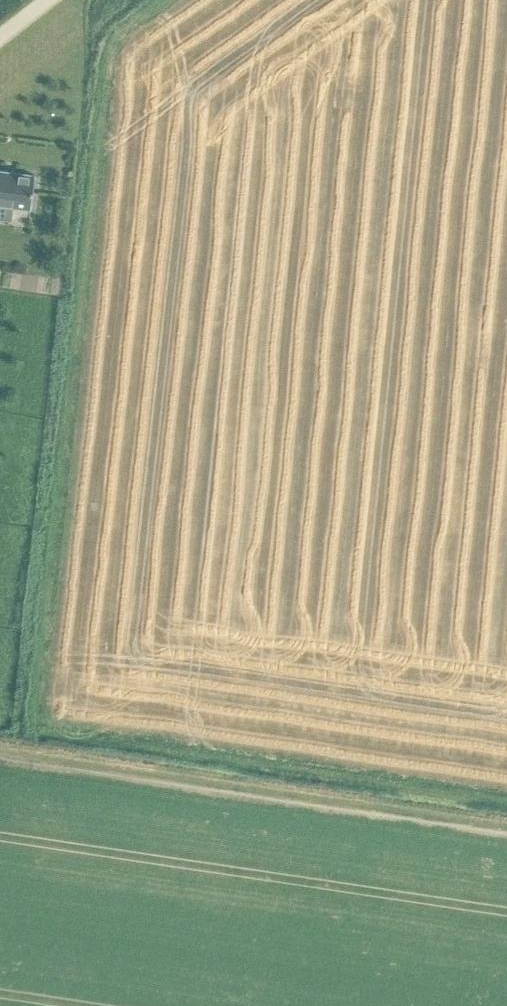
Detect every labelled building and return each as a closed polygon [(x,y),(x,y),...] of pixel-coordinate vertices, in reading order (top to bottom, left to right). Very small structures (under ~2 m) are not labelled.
[(20,139),(0,138),(0,149),(19,150),(20,139)] [(12,221),(14,206),(32,209),(36,175),(0,170),(0,220),(12,221)]
